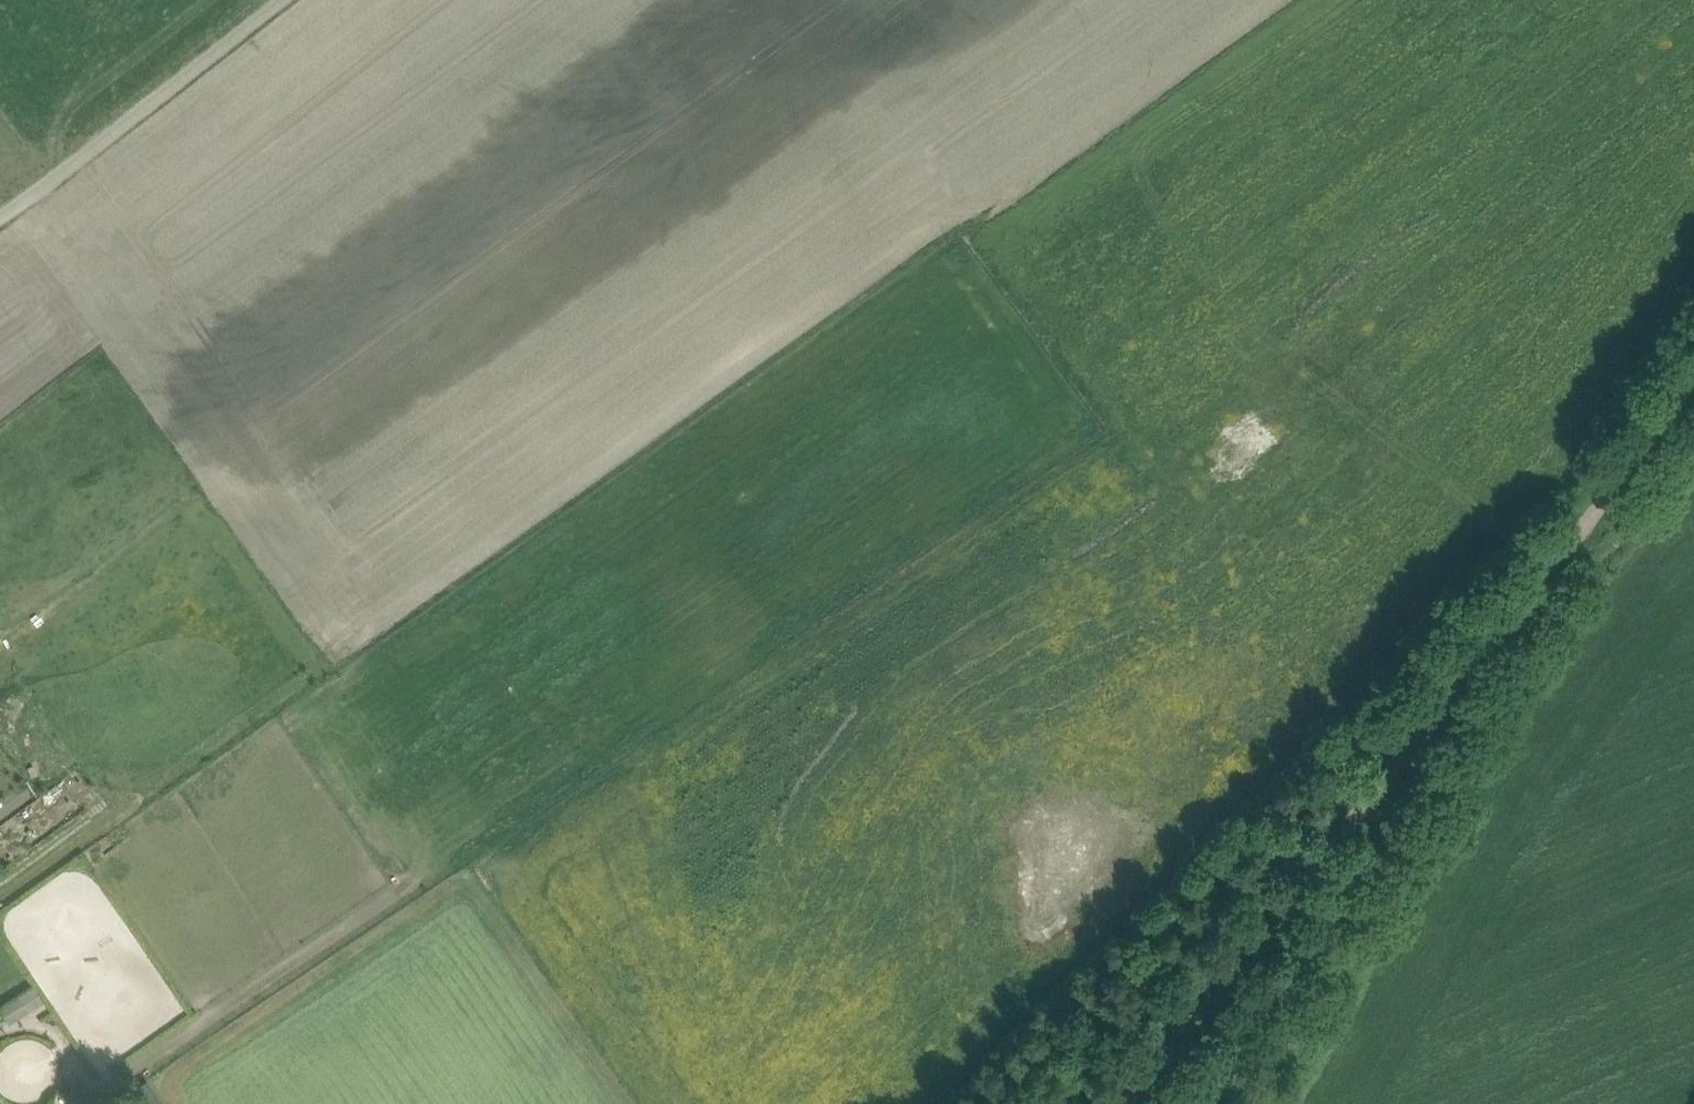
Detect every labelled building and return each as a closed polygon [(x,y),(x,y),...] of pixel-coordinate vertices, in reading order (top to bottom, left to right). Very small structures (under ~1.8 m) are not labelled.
[(16,1021),(50,1002),(42,987),(7,1005),(16,1021)]
